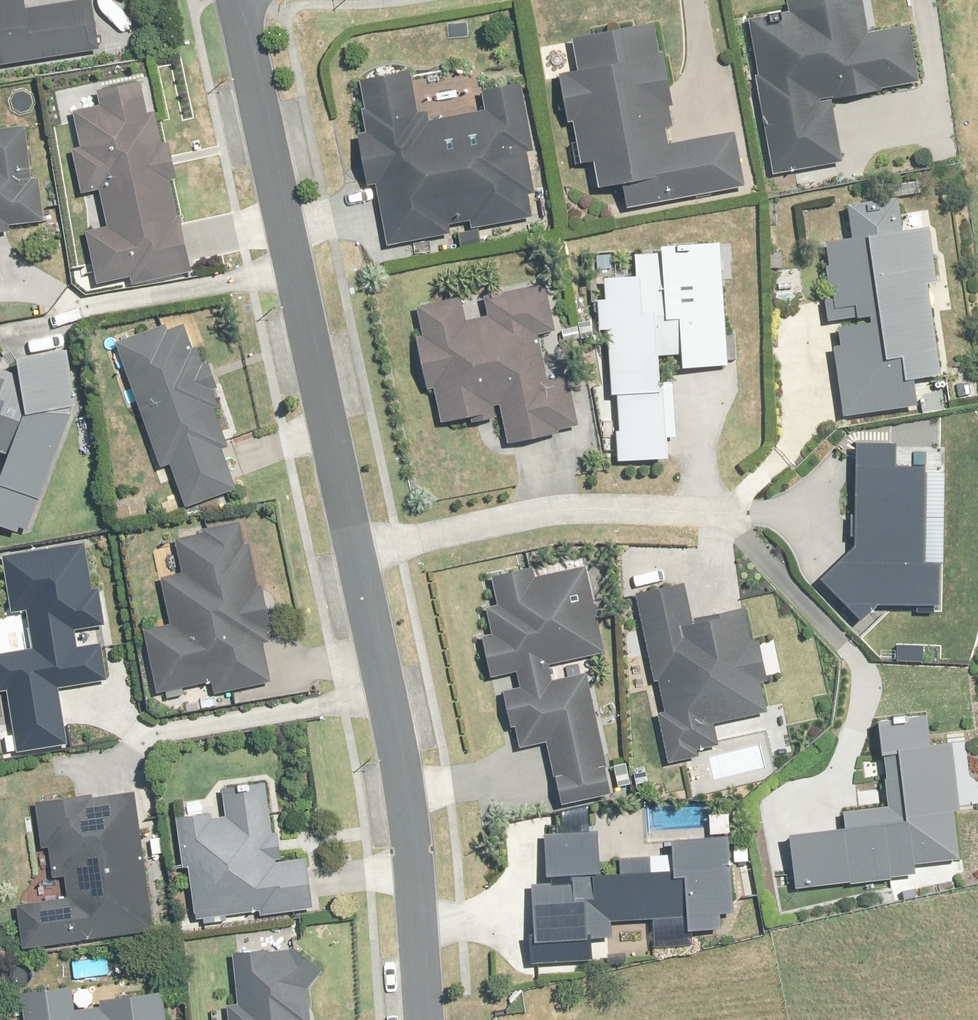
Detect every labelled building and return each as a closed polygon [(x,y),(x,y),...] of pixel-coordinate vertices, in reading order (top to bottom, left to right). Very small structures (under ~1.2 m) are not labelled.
[(96,52),(88,2),(28,11),(26,0),(20,0),(0,3),(0,66),(96,52)] [(755,73),(772,175),(842,164),(832,100),(919,85),(909,26),(869,33),(864,0),(812,0),(776,6),(778,14),(757,17),(766,71),(755,73)] [(673,145),(666,108),(675,106),(665,53),(656,55),(651,26),(577,40),(583,68),(560,72),(578,166),(594,163),(599,189),(624,185),(628,210),(745,189),(735,134),(673,145)] [(481,229),(533,218),(529,194),(536,193),(528,148),(534,147),(521,83),(483,90),(488,112),(422,125),(413,74),(353,86),(363,136),(360,137),(369,182),(374,181),(387,247),(454,234),(457,248),(484,242),(481,229)] [(90,229),(100,283),(131,277),(133,287),(191,275),(161,113),(148,116),(142,84),(100,92),(103,105),(76,110),(82,145),(74,146),(84,196),(103,193),(109,225),(90,229)] [(14,236),(13,226),(45,223),(41,179),(34,179),(28,126),(0,129),(0,237),(14,236)] [(930,229),(907,232),(902,199),(850,206),(854,240),(827,244),(831,269),(822,270),(829,324),(838,322),(842,346),(836,347),(846,416),(917,406),(914,380),(943,376),(929,284),(938,282),(930,229)] [(611,329),(613,399),(617,398),(619,461),(668,459),(668,441),(679,441),(677,381),(666,381),(665,356),(671,356),(684,355),(684,370),(729,369),(725,242),(666,244),(666,253),(640,254),(641,277),(604,278),(605,298),(598,299),(599,329),(611,329)] [(443,424),(474,418),(476,425),(504,419),(509,445),(561,434),(560,429),(577,426),(569,385),(551,389),(540,337),(560,332),(551,294),(538,296),(536,288),(487,298),(491,318),(469,323),(464,300),(419,310),(424,336),(419,337),(430,391),(435,390),(443,424)] [(193,354),(183,325),(121,344),(160,470),(171,466),(183,508),(236,491),(222,446),(231,443),(202,351),(193,354)] [(12,454),(0,487),(0,525),(22,534),(77,405),(68,353),(14,362),(0,357),(0,450),(12,454)] [(896,470),(896,446),(858,446),(857,552),(855,552),(824,581),(857,616),(864,623),(883,605),(939,606),(940,566),(923,566),(924,470),(896,470)] [(272,683),(266,646),(275,644),(265,587),(256,589),(245,524),(177,537),(184,575),(163,579),(172,625),(147,630),(159,694),(215,684),(217,694),(272,683)] [(100,627),(107,626),(101,590),(94,591),(87,545),(5,557),(13,613),(29,611),(34,651),(0,656),(0,690),(1,694),(7,693),(15,753),(69,745),(60,687),(108,680),(102,641),(78,644),(76,631),(100,627)] [(553,666),(585,659),(604,656),(587,569),(536,579),(534,571),(495,578),(500,605),(488,608),(494,635),(485,636),(493,678),(520,673),(523,689),(506,692),(517,750),(549,743),(561,806),(612,796),(589,676),(556,682),(553,666)] [(639,595),(647,632),(626,636),(630,658),(651,654),(664,713),(659,714),(670,764),(697,758),(695,749),(719,744),(714,724),(767,713),(745,611),(693,622),(685,585),(639,595)] [(899,645),(898,662),(944,663),(944,646),(899,645)] [(932,746),(928,713),(881,718),(889,808),(846,812),(848,831),(793,836),(798,890),(938,877),(949,861),(964,859),(953,744),(932,746)] [(313,904),(303,836),(280,839),(272,789),(225,796),(227,809),(179,817),(195,922),(313,904)] [(143,864),(137,796),(39,804),(42,849),(52,848),(55,879),(68,878),(70,899),(20,903),(24,947),(79,943),(78,936),(154,930),(148,864),(143,864)] [(676,872),(654,874),(653,859),(621,861),(622,876),(601,877),(598,833),(542,837),(543,857),(527,858),(532,943),(614,938),(612,923),(686,918),(687,931),(725,929),(724,915),(732,915),(729,865),(750,863),(749,846),(731,847),(730,838),(674,842),(676,872)] [(310,951),(297,952),(240,955),(242,1005),(229,1005),(230,1019),(314,1019),(310,951)] [(165,993),(101,1001),(102,1010),(76,1013),(73,989),(25,995),(28,1019),(168,1019),(165,993)]
